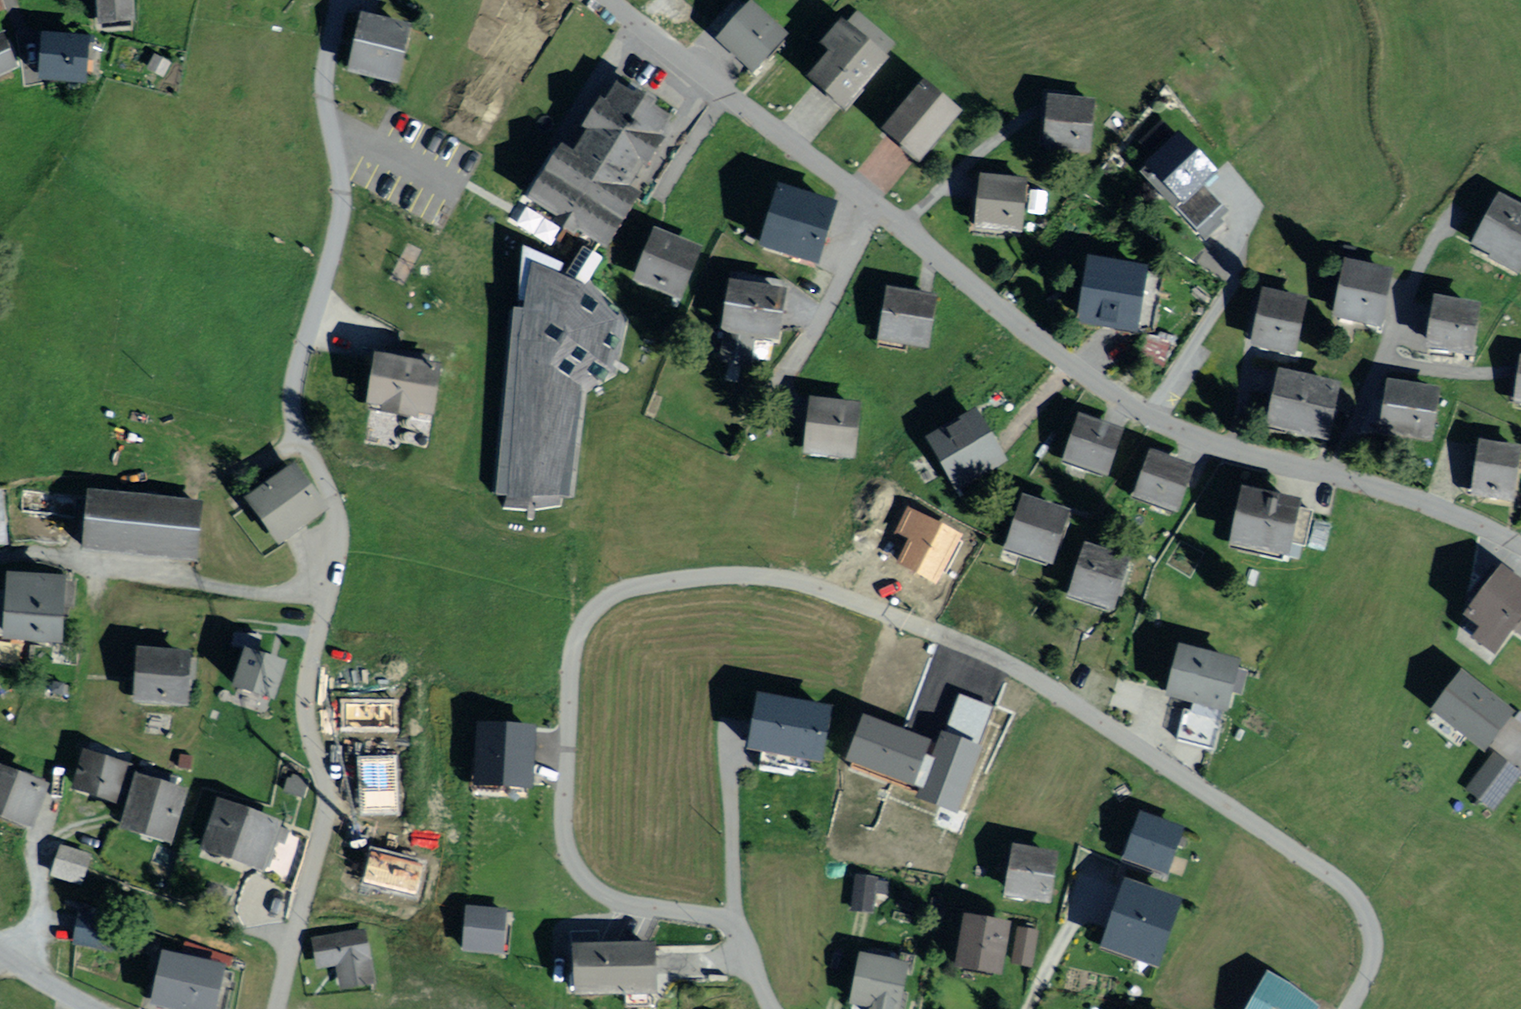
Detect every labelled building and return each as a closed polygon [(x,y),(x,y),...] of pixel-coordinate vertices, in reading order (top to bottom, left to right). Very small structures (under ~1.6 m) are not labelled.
[(107,21),(138,18),(137,0),(105,0),(107,21)] [(751,12),(726,41),(754,65),(771,47),(779,37),(751,12)] [(837,57),(819,76),(846,101),(895,48),(858,13),(826,48),(830,51),(837,57)] [(411,27),(369,17),(357,67),(399,77),(411,27)] [(0,38),(0,73),(23,63),(9,33),(0,38)] [(93,38),(53,37),(51,77),(92,78),(93,38)] [(171,64),(154,54),(146,68),(163,77),(171,64)] [(927,90),(892,134),(920,157),(956,114),(927,90)] [(539,203),(603,247),(637,197),(625,188),(668,125),(620,93),(579,153),(576,158),(571,155),(539,203)] [(1052,103),(1048,148),(1084,150),(1088,106),(1052,103)] [(1187,135),(1148,168),(1194,222),(1217,203),(1199,182),(1215,168),(1187,135)] [(982,174),(977,223),(1019,227),(1024,178),(982,174)] [(782,193),(766,248),(817,262),(824,238),(832,207),(782,193)] [(1480,244),(1517,263),(1520,257),(1520,210),(1503,201),(1480,244)] [(660,238),(642,283),(680,298),(697,252),(680,246),(660,238)] [(603,260),(582,247),(571,275),(523,250),(503,508),(562,508),(583,394),(617,377),(628,318),(592,281),(603,260)] [(1151,270),(1096,259),(1085,318),(1140,329),(1151,270)] [(1347,262),(1333,317),(1384,330),(1397,274),(1347,262)] [(1264,288),(1253,345),(1295,353),(1306,297),(1264,288)] [(762,333),(781,336),(787,297),(734,289),(729,328),(762,333)] [(888,294),(883,334),(929,340),(935,300),(888,294)] [(1436,297),(1428,347),(1473,354),(1481,304),(1436,297)] [(438,372),(385,364),(379,404),(431,413),(438,372)] [(1336,381),(1286,374),(1279,424),(1329,431),(1336,381)] [(1398,387),(1391,424),(1435,433),(1442,396),(1398,387)] [(811,445),(850,450),(855,411),(816,406),(811,445)] [(1064,454),(1108,470),(1122,434),(1078,417),(1064,454)] [(957,485),(1006,461),(984,418),(935,443),(957,485)] [(1520,449),(1481,445),(1478,493),(1517,496),(1520,449)] [(1152,457),(1138,493),(1178,507),(1192,471),(1152,457)] [(301,469),(256,501),(279,533),(324,500),(301,469)] [(1242,488),(1231,545),(1290,556),(1301,499),(1242,488)] [(92,500),(87,552),(198,563),(203,511),(92,500)] [(1014,549),(1052,560),(1066,515),(1028,504),(1014,549)] [(938,580),(957,538),(911,517),(903,534),(914,539),(903,564),(938,580)] [(1076,593),(1116,604),(1128,559),(1088,549),(1076,593)] [(1470,619),(1500,644),(1520,619),(1520,582),(1509,572),(1470,619)] [(71,577),(11,575),(9,630),(68,632),(71,577)] [(938,646),(905,732),(940,745),(958,698),(993,711),(1008,674),(973,660),(938,646)] [(189,651),(141,649),(139,698),(187,700),(189,651)] [(253,650),(236,696),(269,708),(286,662),(253,650)] [(1182,651),(1173,692),(1229,705),(1239,665),(1182,651)] [(1510,715),(1461,678),(1436,711),(1486,748),(1510,715)] [(347,728),(391,727),(391,704),(346,705),(347,728)] [(765,706),(757,751),(819,762),(827,717),(765,706)] [(923,749),(868,727),(855,759),(911,781),(923,749)] [(956,807),(977,754),(943,741),(923,794),(956,807)] [(129,762),(88,750),(76,789),(118,801),(129,762)] [(1518,774),(1494,757),(1470,790),(1493,807),(1518,774)] [(33,822),(47,780),(0,765),(0,812),(33,822)] [(144,778),(129,828),(171,841),(186,791),(144,778)] [(364,807),(395,806),(395,796),(363,797),(364,807)] [(222,806),(207,850),(262,868),(277,825),(222,806)] [(1147,815),(1133,852),(1173,867),(1187,829),(1147,815)] [(64,849),(57,870),(81,879),(88,858),(64,849)] [(1008,888),(1053,895),(1059,856),(1014,850),(1008,888)] [(416,869),(375,859),(370,880),(411,890),(416,869)] [(881,876),(856,873),(850,911),(875,915),(881,876)] [(1120,921),(1112,945),(1154,960),(1173,907),(1130,892),(1120,921)] [(115,915),(83,911),(79,944),(110,948),(115,915)] [(469,911),(465,952),(505,955),(508,914),(469,911)] [(1012,924),(965,916),(955,968),(1002,977),(1012,924)] [(1039,930),(1017,927),(1012,963),(1034,966),(1039,930)] [(345,987),(369,984),(364,937),(316,942),(319,964),(343,962),(345,987)] [(656,948),(581,949),(582,991),(657,990),(656,948)] [(167,949),(156,997),(209,1008),(221,1008),(231,963),(167,949)] [(848,1003),(875,1008),(898,1008),(908,963),(859,952),(848,1003)] [(1254,1008),(1287,1008),(1296,996),(1273,981),(1254,1008)]
